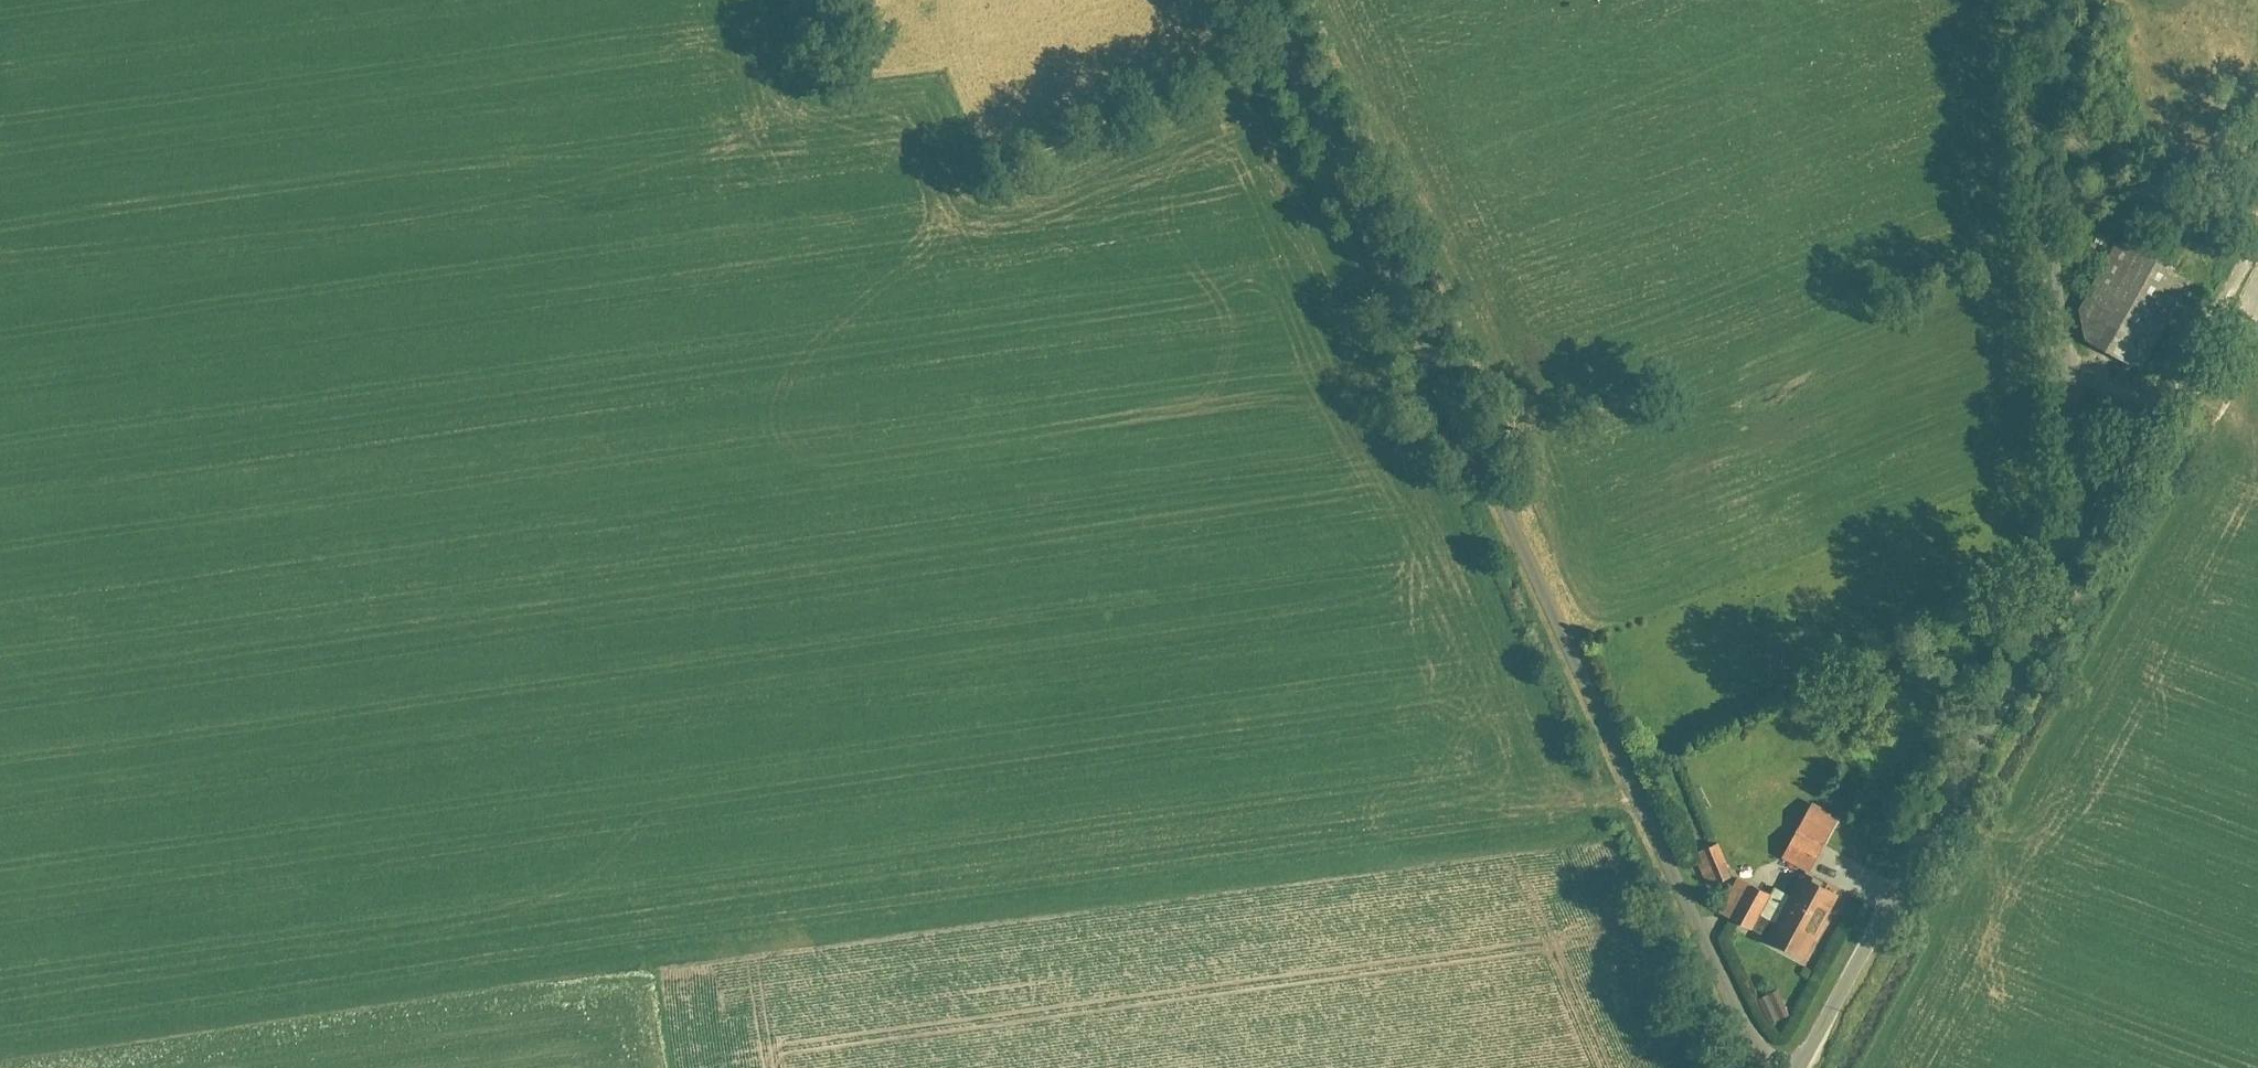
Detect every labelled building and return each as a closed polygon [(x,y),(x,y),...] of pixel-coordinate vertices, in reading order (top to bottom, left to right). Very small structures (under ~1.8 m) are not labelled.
[(2078,321),(2143,360),(2192,280),(2127,241),(2078,321)] [(1814,813),(1788,864),(1812,877),(1839,826),(1814,813)] [(1693,857),(1709,889),(1734,877),(1719,845),(1693,857)] [(1724,918),(1804,962),(1840,896),(1806,878),(1791,906),(1744,881),(1724,918)] [(1782,994),(1763,1002),(1773,1025),(1792,1016),(1782,994)]
